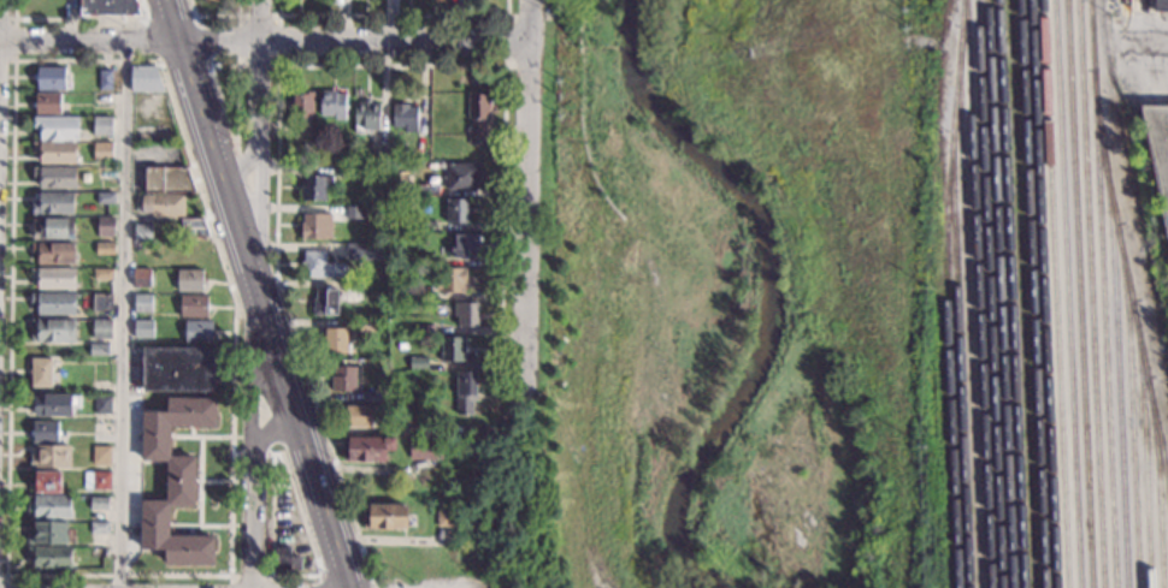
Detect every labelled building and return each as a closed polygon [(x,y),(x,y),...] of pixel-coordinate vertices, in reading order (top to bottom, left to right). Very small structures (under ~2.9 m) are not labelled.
[(79,16),(79,0),(137,0),(141,16),(79,16)] [(1152,11),(1152,0),(1167,0),(1167,11),(1152,11)] [(161,91),(132,91),(132,66),(154,66),(161,91)] [(64,90),(37,89),(37,67),(64,67),(64,90)] [(111,89),(99,89),(99,71),(104,71),(111,71),(111,89)] [(334,95),(343,95),(343,119),(331,119),(331,115),(319,115),(319,91),(334,91),(334,95)] [(443,95),(458,95),(456,108),(454,108),(454,115),(429,115),(430,91),(443,91),(443,95)] [(313,119),(307,119),(308,129),(311,129),(311,135),(294,135),(294,118),(290,118),(290,93),(313,93),(313,119)] [(59,94),(58,114),(34,113),(35,94),(59,94)] [(489,119),(485,119),(485,136),(480,136),(480,145),(467,145),(467,129),(470,129),(471,119),(467,119),(467,94),(489,94),(489,119)] [(368,103),(378,103),(378,130),(368,130),(368,133),(354,133),(354,103),(361,103),(361,101),(368,101),(368,103)] [(407,107),(415,107),(415,133),(402,133),(402,127),(391,127),(390,105),(407,105),(407,107)] [(1138,107),(1167,107),(1167,252),(1138,107)] [(77,139),(37,139),(39,129),(33,127),(34,115),(77,117),(77,139)] [(114,136),(96,136),(96,117),(111,118),(114,118),(114,136)] [(423,158),(412,158),(412,155),(401,155),(401,142),(411,143),(411,139),(423,139),(423,158)] [(73,164),(37,162),(39,153),(31,152),(31,142),(73,142),(73,164)] [(443,159),(426,159),(427,142),(443,142),(443,159)] [(111,161),(93,161),(94,143),(112,144),(111,161)] [(384,165),(366,164),(367,145),(368,145),(385,145),(384,165)] [(347,166),(330,165),(330,149),(347,149),(347,166)] [(478,179),(474,179),(474,190),(447,190),(447,164),(478,164),(478,179)] [(75,168),(75,189),(37,188),(37,178),(33,178),(33,167),(75,168)] [(193,192),(144,191),(144,167),(187,168),(193,192)] [(113,168),(113,179),(96,179),(96,168),(113,168)] [(362,178),(338,178),(338,168),(364,170),(362,178)] [(307,176),(331,177),(331,189),(324,189),(324,201),(300,201),(300,185),(302,185),(302,174),(307,174),(307,176)] [(437,195),(418,195),(418,185),(437,185),(437,195)] [(72,214),(31,214),(31,201),(39,201),(39,192),(72,192),(72,214)] [(113,204),(96,204),(98,192),(113,192),(113,204)] [(183,216),(149,215),(149,213),(142,213),(143,195),(183,195),(183,216)] [(466,222),(446,222),(446,200),(466,200),(466,222)] [(362,220),(346,219),(346,207),(364,208),(362,220)] [(330,238),(301,238),(301,214),(331,214),(330,238)] [(113,237),(96,237),(96,218),(114,218),(113,237)] [(72,239),(31,238),(33,219),(73,220),(72,239)] [(206,236),(181,234),(179,219),(200,219),(206,236)] [(433,228),(418,230),(418,221),(433,222),(433,228)] [(151,225),(151,242),(134,242),(135,225),(151,225)] [(478,233),(477,249),(474,249),(474,259),(453,257),(453,254),(449,254),(449,247),(453,248),(453,232),(478,233)] [(73,254),(78,254),(78,260),(73,260),(73,263),(36,265),(36,242),(73,242),(73,254)] [(200,248),(211,248),(214,265),(172,263),(172,243),(200,243),(200,248)] [(112,255),(95,254),(95,244),(111,244),(112,255)] [(383,260),(346,259),(346,244),(383,244),(383,260)] [(147,262),(130,261),(131,245),(148,245),(147,262)] [(324,253),(324,265),(344,265),(344,277),(302,277),(302,251),(324,253)] [(431,265),(414,265),(415,256),(432,256),(431,265)] [(76,269),(76,290),(36,289),(36,268),(76,269)] [(465,283),(462,283),(462,293),(440,292),(440,290),(436,290),(436,280),(438,280),(440,268),(466,269),(465,283)] [(111,279),(93,278),(94,269),(111,271),(111,279)] [(148,271),(148,287),(132,287),(132,269),(148,271)] [(201,279),(203,279),(203,287),(201,287),(201,292),(176,291),(176,271),(201,271),(201,279)] [(361,303),(343,302),(344,284),(346,284),(361,284),(361,303)] [(429,298),(412,298),(412,287),(429,287),(429,298)] [(336,290),(336,315),(312,315),(312,298),(314,298),(315,290),(336,290)] [(75,315),(36,314),(37,293),(75,295),(75,315)] [(111,310),(93,310),(93,295),(111,296),(111,310)] [(151,295),(149,313),(134,311),(135,295),(151,295)] [(206,317),(179,316),(179,295),(206,296),(206,317)] [(476,326),(456,327),(456,316),(453,316),(453,302),(477,302),(476,326)] [(76,343),(30,341),(31,319),(77,320),(76,343)] [(110,338),(92,338),(93,320),(110,320),(110,338)] [(134,321),(152,321),(152,338),(134,338),(134,321)] [(211,343),(183,341),(183,321),(211,322),(211,343)] [(377,321),(376,332),(356,332),(356,321),(377,321)] [(432,334),(414,333),(414,325),(433,325),(432,334)] [(347,343),(349,343),(349,352),(324,352),(325,327),(347,328),(347,343)] [(464,362),(440,362),(440,337),(464,338),(464,362)] [(107,355),(89,355),(89,344),(107,344),(107,355)] [(212,391),(142,390),(142,348),(212,349),(212,391)] [(51,387),(30,386),(31,358),(51,358),(51,387)] [(426,369),(408,368),(408,358),(426,358),(426,369)] [(355,391),(331,391),(331,376),(335,376),(334,368),(355,368),(355,391)] [(477,394),(476,394),(474,402),(471,402),(470,415),(454,415),(454,411),(450,411),(450,397),(454,397),(455,372),(477,372),(477,394)] [(108,393),(90,392),(90,380),(108,381),(108,393)] [(381,402),(364,402),(364,390),(381,391),(381,402)] [(79,408),(71,408),(71,416),(33,416),(33,405),(28,405),(28,396),(79,396),(79,408)] [(110,414),(94,414),(94,397),(111,397),(110,414)] [(214,427),(190,427),(169,427),(169,436),(169,456),(194,456),(194,481),(194,506),(169,506),(169,525),(169,537),(189,537),(214,537),(213,565),(163,565),(163,550),(141,550),(141,500),(165,500),(165,462),(142,462),(142,412),(166,412),(166,399),(214,399),(214,427)] [(376,423),(371,423),(371,427),(344,427),(344,421),(341,421),(341,412),(344,412),(346,405),(377,406),(376,423)] [(421,436),(402,436),(402,420),(421,421),(421,436)] [(57,444),(31,443),(33,421),(58,422),(57,444)] [(107,433),(92,434),(92,422),(107,422),(107,433)] [(462,435),(440,435),(440,424),(462,426),(462,435)] [(394,451),(387,451),(387,463),(342,462),(342,438),(394,439),(394,451)] [(440,461),(408,461),(409,439),(440,440),(440,461)] [(70,468),(33,468),(33,464),(30,462),(31,455),(34,453),(34,445),(70,446),(70,468)] [(108,464),(92,464),(93,446),(108,447),(108,464)] [(59,494),(34,493),(34,470),(60,471),(59,494)] [(108,489),(83,489),(83,471),(108,471),(108,489)] [(70,498),(70,518),(34,518),(34,512),(26,512),(26,498),(70,498)] [(107,511),(90,510),(90,499),(107,499),(107,511)] [(405,530),(362,529),(364,504),(406,504),(405,530)] [(454,527),(436,527),(437,506),(454,506),(454,527)] [(506,515),(495,515),(495,506),(506,506),(506,515)] [(65,529),(70,529),(69,536),(64,536),(64,546),(26,545),(26,525),(34,525),(34,521),(65,521),(65,529)] [(107,534),(90,534),(90,522),(107,523),(107,534)] [(108,548),(108,560),(89,559),(89,547),(108,548)] [(70,569),(33,569),(33,560),(28,560),(28,548),(70,550),(70,569)] [(288,557),(300,557),(300,570),(273,571),(275,548),(289,548),(288,557)]
